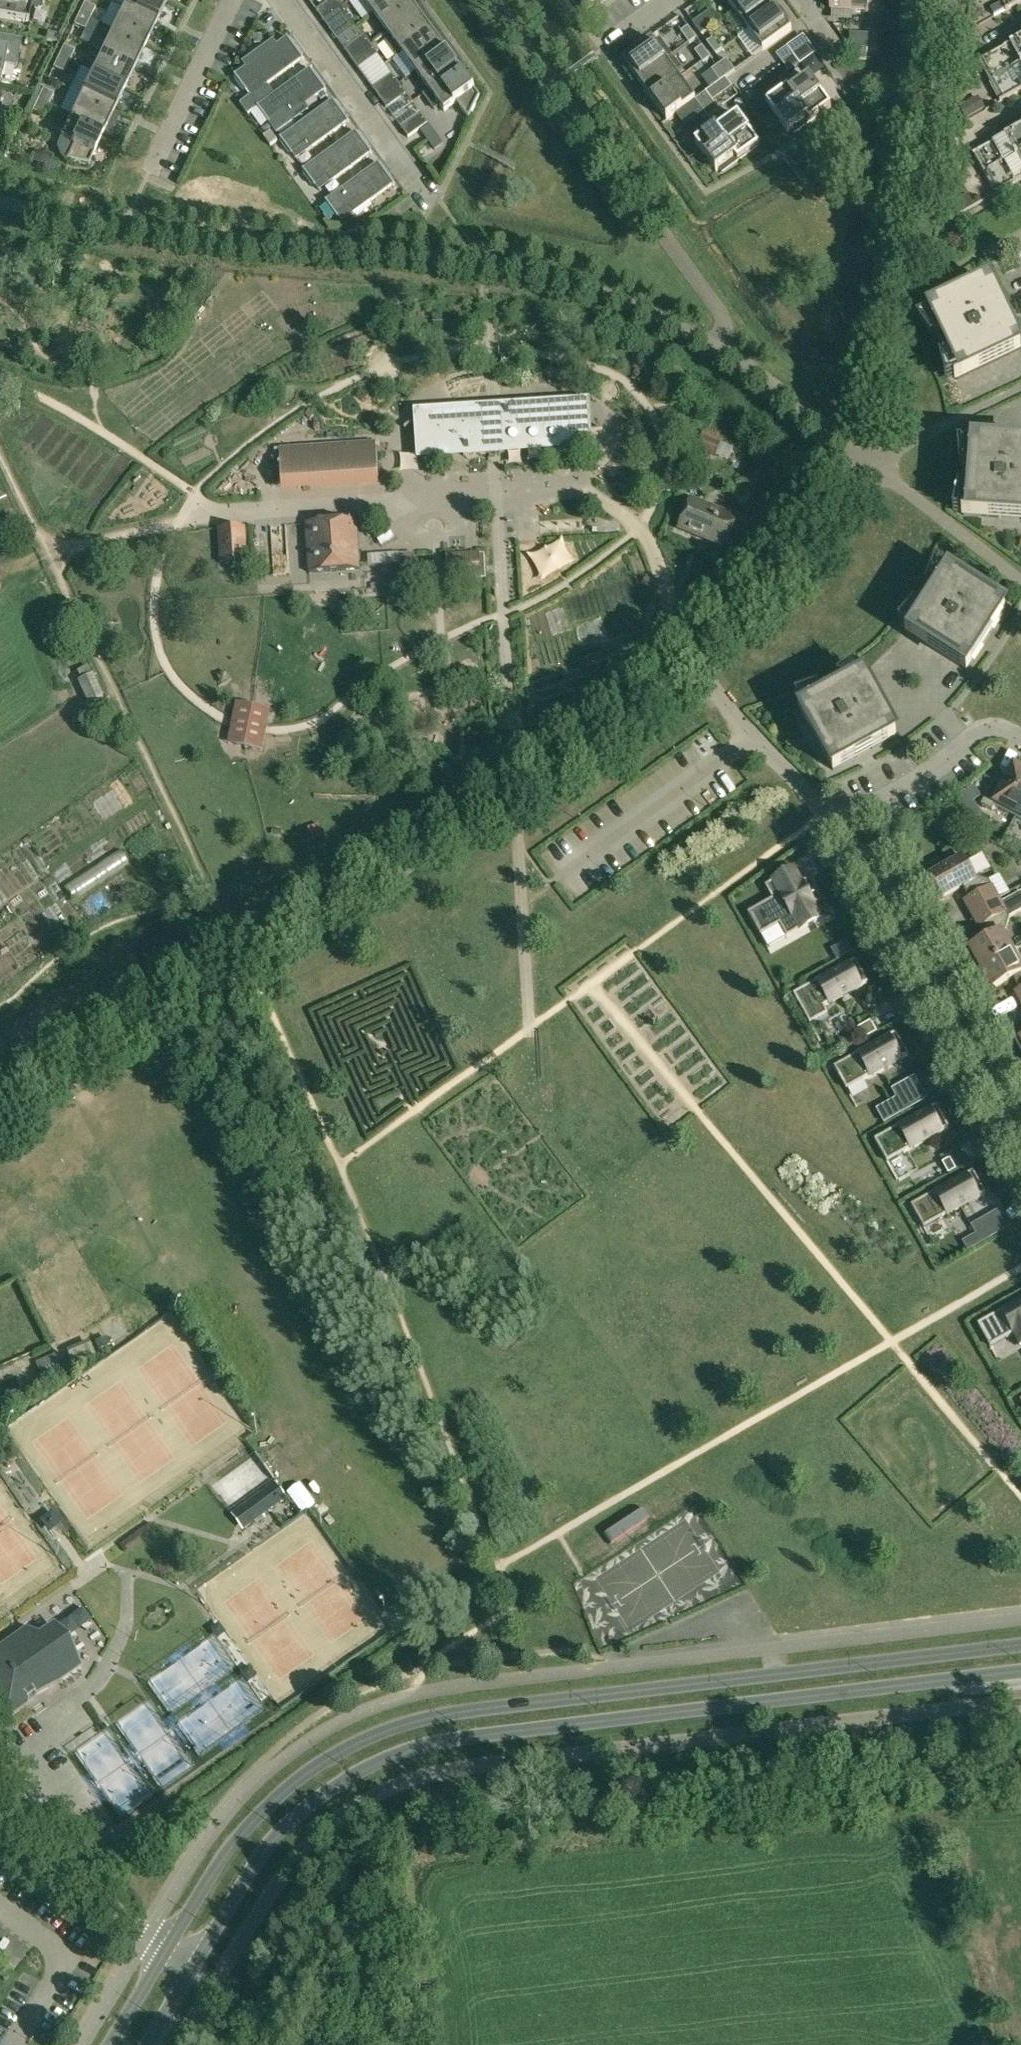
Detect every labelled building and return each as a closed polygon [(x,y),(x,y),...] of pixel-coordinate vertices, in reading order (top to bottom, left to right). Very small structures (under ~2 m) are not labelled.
[(28,23),(32,0),(0,0),(0,18),(28,23)] [(123,8),(156,25),(167,3),(161,0),(127,0),(123,8)] [(316,11),(323,21),(343,6),(338,0),(332,0),(316,11)] [(374,14),(392,0),(364,0),(374,14)] [(414,5),(417,3),(415,0),(392,0),(374,14),(388,33),(418,11),(417,10),(414,5)] [(587,10),(600,0),(580,0),(587,10)] [(734,11),(749,0),(726,0),(734,11)] [(748,30),(777,10),(770,0),(749,0),(734,11),(748,30)] [(873,0),(826,0),(825,1),(830,1),(830,10),(868,12),(869,2),(873,2),(873,0)] [(1001,2),(990,8),(994,15),(1005,9),(1006,11),(1020,2),(1020,0),(1000,0),(1001,2)] [(79,14),(90,19),(95,8),(84,3),(79,14)] [(330,30),(350,16),(343,6),(323,21),(330,30)] [(421,7),(417,10),(418,11),(388,33),(392,39),(386,43),(396,56),(397,58),(403,54),(402,53),(432,31),(431,30),(428,25),(431,22),(422,9),(421,7)] [(123,8),(112,30),(146,46),(156,25),(123,8)] [(763,51),(792,30),(777,10),(748,30),(763,51)] [(90,19),(79,14),(74,24),(85,30),(90,19)] [(854,17),(855,26),(874,24),(874,15),(854,17)] [(693,23),(702,35),(709,29),(701,18),(693,23)] [(239,70),(259,91),(307,47),(287,26),(239,70)] [(435,27),(431,30),(432,31),(402,53),(403,54),(416,72),(446,50),(445,49),(442,44),(445,41),(436,28),(435,27)] [(697,38),(688,27),(681,32),(689,44),(697,38)] [(112,30),(102,52),(135,68),(146,46),(112,30)] [(59,35),(48,33),(46,41),(58,43),(59,35)] [(254,35),(255,44),(263,44),(262,35),(254,35)] [(2,78),(4,66),(16,68),(21,40),(0,36),(0,78),(2,78)] [(364,36),(345,50),(351,59),(371,45),(364,36)] [(723,49),(715,37),(707,42),(716,54),(723,49)] [(648,39),(637,47),(639,49),(624,60),(638,81),(673,56),(672,55),(664,44),(658,48),(652,40),(651,41),(648,38),(647,38),(648,39)] [(1011,45),(1020,63),(1020,39),(1011,45)] [(358,69),(378,55),(371,45),(351,59),(358,69)] [(978,62),(1000,103),(1020,91),(1020,63),(1011,45),(978,62)] [(58,57),(69,63),(75,51),(64,46),(58,57)] [(449,46),(445,49),(446,50),(416,72),(429,91),(430,91),(460,69),(456,63),(459,61),(450,48),(449,46)] [(711,58),(702,46),(695,52),(704,63),(711,58)] [(868,48),(849,46),(859,60),(866,61),(868,48)] [(776,55),(783,64),(794,56),(787,47),(776,55)] [(102,52),(91,73),(125,89),(135,68),(102,52)] [(638,81),(652,100),(681,79),(676,72),(681,68),(673,57),(673,56),(638,81)] [(794,56),(783,64),(789,73),(800,65),(794,56)] [(69,63),(58,57),(54,68),(64,73),(69,63)] [(719,65),(728,76),(735,71),(727,59),(719,65)] [(728,76),(719,65),(712,70),(720,81),(726,78),(726,77),(728,76)] [(457,103),(469,120),(480,97),(460,69),(430,91),(429,91),(423,95),(424,96),(425,96),(435,109),(440,105),(445,112),(457,103)] [(312,71),(257,111),(277,139),(309,115),(304,109),(327,93),(312,71)] [(91,73),(81,95),(115,111),(125,89),(91,73)] [(392,75),(373,89),(380,98),(399,84),(392,75)] [(803,77),(787,89),(811,122),(831,107),(810,78),(806,81),(803,77)] [(702,109),(732,87),(726,78),(720,81),(721,82),(696,100),(702,109)] [(696,100),(681,79),(652,100),(667,120),(696,100)] [(387,108),(406,94),(399,84),(380,98),(387,108)] [(732,87),(702,109),(709,118),(720,110),(713,101),(733,87),(732,87)] [(38,101),(49,106),(54,94),(43,89),(38,100),(38,101)] [(787,89),(766,104),(788,133),(792,130),(795,134),(811,122),(787,89)] [(116,120),(111,117),(115,111),(81,95),(71,117),(104,133),(104,134),(108,136),(116,120)] [(967,119),(986,109),(979,96),(960,106),(967,119)] [(32,98),(25,114),(30,116),(33,111),(38,101),(32,98)] [(49,106),(38,101),(33,111),(44,116),(49,106)] [(334,103),(280,143),(296,164),(350,124),(334,103)] [(980,129),(997,120),(993,111),(975,120),(980,129)] [(409,138),(428,124),(421,114),(401,128),(409,138)] [(732,116),(715,127),(739,161),(760,146),(738,117),(734,120),(732,116)] [(60,139),(73,146),(66,160),(89,165),(104,134),(104,133),(71,117),(60,139)] [(420,131),(427,141),(437,134),(430,125),(420,131)] [(715,127),(695,142),(716,172),(720,169),(723,173),(739,161),(715,127)] [(1006,137),(1016,157),(1020,154),(1020,128),(1006,137)] [(270,132),(264,137),(270,145),(271,146),(277,141),(270,132)] [(373,156),(357,133),(303,176),(320,198),(373,156)] [(1020,181),(1020,165),(1016,157),(1006,137),(973,155),(995,195),(1020,181)] [(395,185),(380,164),(324,205),(340,226),(395,185)] [(945,204),(951,216),(963,210),(956,198),(945,204)] [(943,307),(926,315),(937,339),(935,339),(944,357),(946,356),(957,380),(1020,349),(1002,309),(990,284),(943,307)] [(523,403),(501,405),(502,425),(489,421),(484,420),(472,417),(461,416),(450,415),(441,415),(438,415),(435,415),(431,416),(425,417),(419,419),(417,420),(412,422),(408,425),(404,428),(405,429),(408,427),(412,424),(415,422),(417,421),(420,420),(422,419),(424,451),(463,448),(464,457),(486,455),(485,447),(563,442),(563,433),(569,433),(581,432),(587,432),(593,431),(602,430),(602,428),(589,430),(583,431),(581,401),(523,405),(523,403)] [(696,450),(715,459),(718,453),(726,456),(730,447),(702,436),(696,450)] [(374,439),(281,446),(284,484),(377,478),(374,439)] [(982,517),(1020,520),(1020,447),(969,444),(967,470),(965,469),(964,489),(966,489),(964,515),(982,517)] [(691,500),(679,529),(725,548),(737,518),(691,500)] [(391,519),(378,526),(386,540),(398,533),(391,519)] [(306,524),(309,574),(359,571),(356,521),(306,524)] [(219,530),(221,564),(247,562),(245,528),(219,530)] [(295,573),(293,528),(276,529),(278,574),(295,573)] [(453,569),(478,567),(477,555),(452,557),(453,569)] [(967,670),(1005,609),(945,571),(931,593),(930,592),(919,609),(921,610),(907,632),(967,670)] [(90,692),(102,689),(95,666),(83,670),(90,692)] [(799,708),(806,721),(833,771),(896,736),(862,674),(839,686),(839,685),(821,694),(822,696),(799,708)] [(981,805),(993,811),(995,807),(1015,817),(1020,806),(1020,771),(1014,768),(1005,787),(994,781),(981,805)] [(327,787),(344,785),(342,773),(326,775),(327,787)] [(969,900),(976,912),(999,899),(989,881),(977,877),(975,879),(962,855),(949,862),(951,866),(932,876),(931,874),(925,878),(939,903),(945,900),(944,898),(963,887),(970,899),(969,900)] [(773,899),(748,913),(761,935),(780,925),(788,938),(822,918),(815,905),(822,901),(810,879),(803,883),(795,870),(766,886),(773,899)] [(1001,903),(999,899),(976,912),(983,925),(984,925),(991,937),(972,948),(971,946),(964,949),(977,971),(1016,949),(1006,931),(1007,930),(1010,918),(1020,912),(1020,892),(1001,903)] [(851,952),(846,943),(833,950),(838,959),(851,952)] [(1020,993),(1020,959),(1016,949),(977,971),(989,994),(995,990),(994,988),(1014,978),(1020,990),(1020,991),(1020,993)] [(856,961),(794,995),(810,1024),(828,1014),(824,1007),(868,983),(856,961)] [(866,1024),(851,1032),(857,1044),(872,1035),(866,1024)] [(896,1033),(835,1068),(847,1090),(909,1056),(896,1033)] [(915,1092),(903,1098),(909,1110),(920,1105),(915,1092)] [(876,1110),(884,1124),(906,1111),(897,1097),(876,1110)] [(937,1106),(875,1140),(888,1163),(949,1128),(937,1106)] [(936,1166),(928,1171),(935,1182),(943,1178),(936,1166)] [(974,1172),(912,1206),(924,1228),(986,1194),(974,1172)] [(985,1217),(975,1223),(985,1241),(995,1235),(985,1217)] [(978,1325),(991,1347),(1014,1334),(1020,1345),(1020,1344),(1020,1301),(978,1325)] [(95,1341),(97,1349),(110,1345),(110,1344),(106,1336),(95,1341)] [(88,1341),(65,1351),(72,1366),(95,1356),(88,1341)] [(42,1380),(62,1372),(55,1355),(35,1363),(42,1380)] [(243,1531),(277,1506),(265,1489),(231,1514),(243,1531)] [(625,1557),(660,1537),(653,1525),(641,1532),(638,1527),(616,1540),(625,1557)] [(698,1573),(693,1574),(694,1579),(671,1585),(680,1616),(708,1609),(698,1573)] [(0,1645),(0,1713),(5,1721),(27,1705),(28,1699),(27,1698),(34,1693),(35,1695),(61,1681),(81,1667),(53,1622),(38,1633),(26,1626),(0,1645)]
